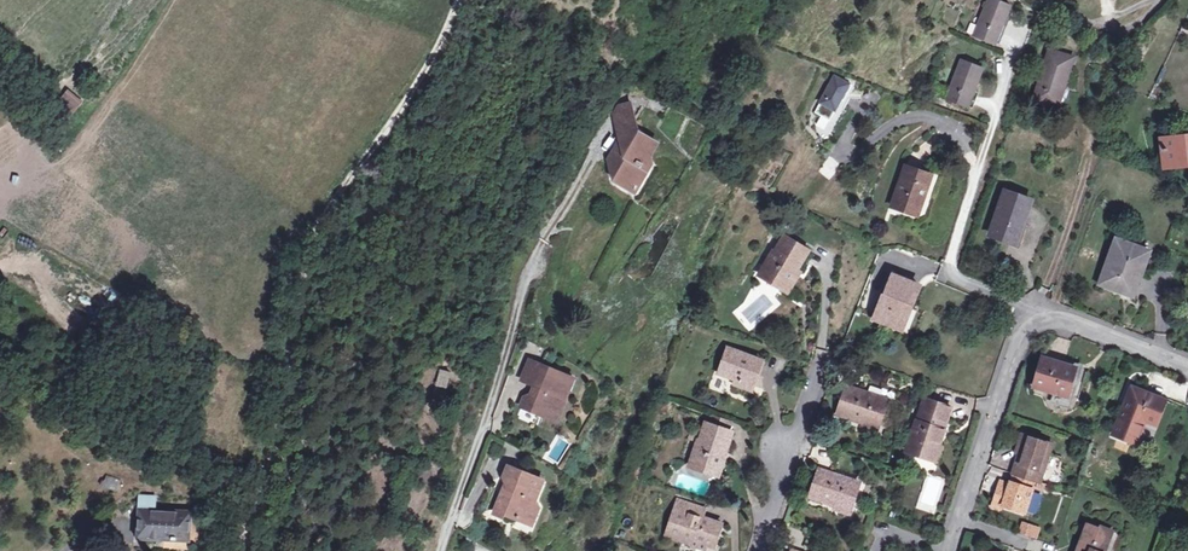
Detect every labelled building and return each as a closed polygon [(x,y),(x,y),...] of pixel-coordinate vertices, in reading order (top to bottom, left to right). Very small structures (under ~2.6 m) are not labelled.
[(974,35),(996,44),(1011,6),(995,0),(988,0),(974,35)] [(1046,20),(1043,26),(1050,30),(1053,25),(1046,20)] [(1034,100),(1054,106),(1060,85),(1065,86),(1074,56),(1050,49),(1034,100)] [(961,60),(946,99),(968,107),(984,68),(961,60)] [(835,73),(815,109),(829,117),(837,103),(843,92),(846,93),(852,82),(835,73)] [(1060,85),(1054,106),(1058,107),(1065,86),(1060,85)] [(69,92),(61,101),(71,110),(79,100),(69,92)] [(843,92),(837,103),(840,105),(846,93),(843,92)] [(71,110),(61,101),(55,109),(65,118),(71,110)] [(630,176),(641,183),(653,163),(651,156),(659,143),(640,131),(633,103),(620,106),(616,112),(622,137),(610,158),(616,180),(630,176)] [(1158,142),(1162,163),(1187,159),(1187,136),(1158,142)] [(830,157),(819,172),(831,180),(842,165),(830,157)] [(906,166),(904,170),(921,176),(922,171),(906,166)] [(896,198),(922,207),(932,175),(922,171),(921,176),(904,170),(896,198)] [(636,192),(641,183),(630,176),(616,180),(636,192)] [(989,234),(1011,242),(1016,228),(1020,229),(1023,220),(1026,221),(1033,200),(1005,191),(989,234)] [(919,216),(922,207),(896,198),(893,207),(919,216)] [(1016,228),(1011,242),(1018,244),(1026,221),(1023,220),(1020,229),(1016,228)] [(774,252),(760,274),(786,289),(791,280),(787,278),(794,266),(799,269),(810,250),(786,236),(776,253),(774,252)] [(1151,254),(1117,241),(1099,285),(1135,298),(1151,254)] [(791,280),(786,289),(791,292),(804,272),(799,269),(794,266),(787,278),(791,280)] [(877,318),(900,327),(909,307),(913,309),(922,285),(896,275),(886,299),(885,298),(877,318)] [(909,307),(900,327),(904,329),(913,309),(909,307)] [(737,379),(754,385),(763,360),(730,348),(721,374),(737,379)] [(1035,386),(1075,398),(1084,370),(1043,357),(1035,386)] [(531,360),(530,363),(549,371),(550,368),(531,360)] [(763,360),(754,385),(759,387),(767,361),(763,360)] [(546,412),(559,417),(567,398),(562,396),(570,376),(550,368),(549,371),(530,363),(523,380),(537,386),(532,397),(530,396),(525,398),(522,406),(544,415),(546,412)] [(454,373),(442,370),(437,387),(449,390),(454,373)] [(575,378),(570,376),(562,396),(567,398),(575,378)] [(752,391),(754,385),(737,379),(735,385),(752,391)] [(1131,412),(1140,389),(1133,387),(1125,409),(1131,412)] [(867,421),(881,425),(889,400),(860,390),(859,391),(850,388),(841,413),(850,416),(849,418),(862,422),(863,418),(868,419),(867,421)] [(1168,401),(1140,389),(1131,412),(1125,409),(1115,434),(1137,443),(1147,420),(1158,424),(1168,401)] [(909,451),(935,460),(939,448),(937,447),(939,441),(943,442),(947,430),(946,430),(949,420),(953,407),(927,399),(923,412),(920,422),(918,421),(909,451)] [(558,421),(559,417),(546,412),(544,415),(558,421)] [(714,415),(711,424),(730,430),(733,422),(714,415)] [(879,431),(881,425),(867,421),(865,427),(879,431)] [(690,466),(718,474),(721,464),(717,463),(721,450),(727,452),(734,431),(730,430),(711,424),(706,422),(703,432),(700,441),(698,441),(697,442),(690,466)] [(690,440),(697,442),(698,441),(700,441),(703,432),(693,429),(690,440)] [(1014,474),(1037,481),(1041,483),(1054,444),(1023,434),(1019,445),(1023,447),(1021,454),(1014,474)] [(939,448),(935,460),(941,461),(946,446),(942,445),(943,442),(939,441),(937,447),(939,448)] [(721,464),(718,474),(723,476),(730,452),(727,452),(721,450),(717,463),(721,464)] [(519,514),(517,519),(533,525),(540,508),(536,501),(544,481),(509,467),(504,479),(507,484),(510,489),(506,498),(502,497),(495,515),(505,518),(506,515),(508,510),(519,514)] [(839,504),(852,508),(861,483),(831,473),(831,474),(821,470),(813,496),(822,499),(821,501),(833,504),(834,501),(839,503),(839,504)] [(1014,474),(1011,482),(1034,489),(1037,481),(1014,474)] [(119,496),(125,485),(110,477),(104,488),(119,496)] [(1034,489),(1011,482),(1010,484),(1001,481),(993,506),(1002,510),(1004,505),(1027,513),(1034,489)] [(172,539),(186,540),(189,540),(190,513),(153,511),(153,496),(141,496),(140,510),(139,535),(164,537),(172,537),(172,539)] [(698,542),(707,545),(716,548),(724,524),(703,517),(706,509),(680,501),(677,509),(667,535),(691,544),(694,538),(699,539),(698,542)] [(850,514),(852,508),(839,504),(837,510),(850,514)] [(506,515),(517,519),(519,514),(508,510),(506,515)] [(1037,535),(1038,523),(1019,522),(1018,534),(1037,535)] [(1113,530),(1101,525),(1100,528),(1089,524),(1079,550),(1105,550),(1113,530)] [(706,550),(707,545),(698,542),(699,539),(694,538),(691,544),(691,545),(706,550)]
